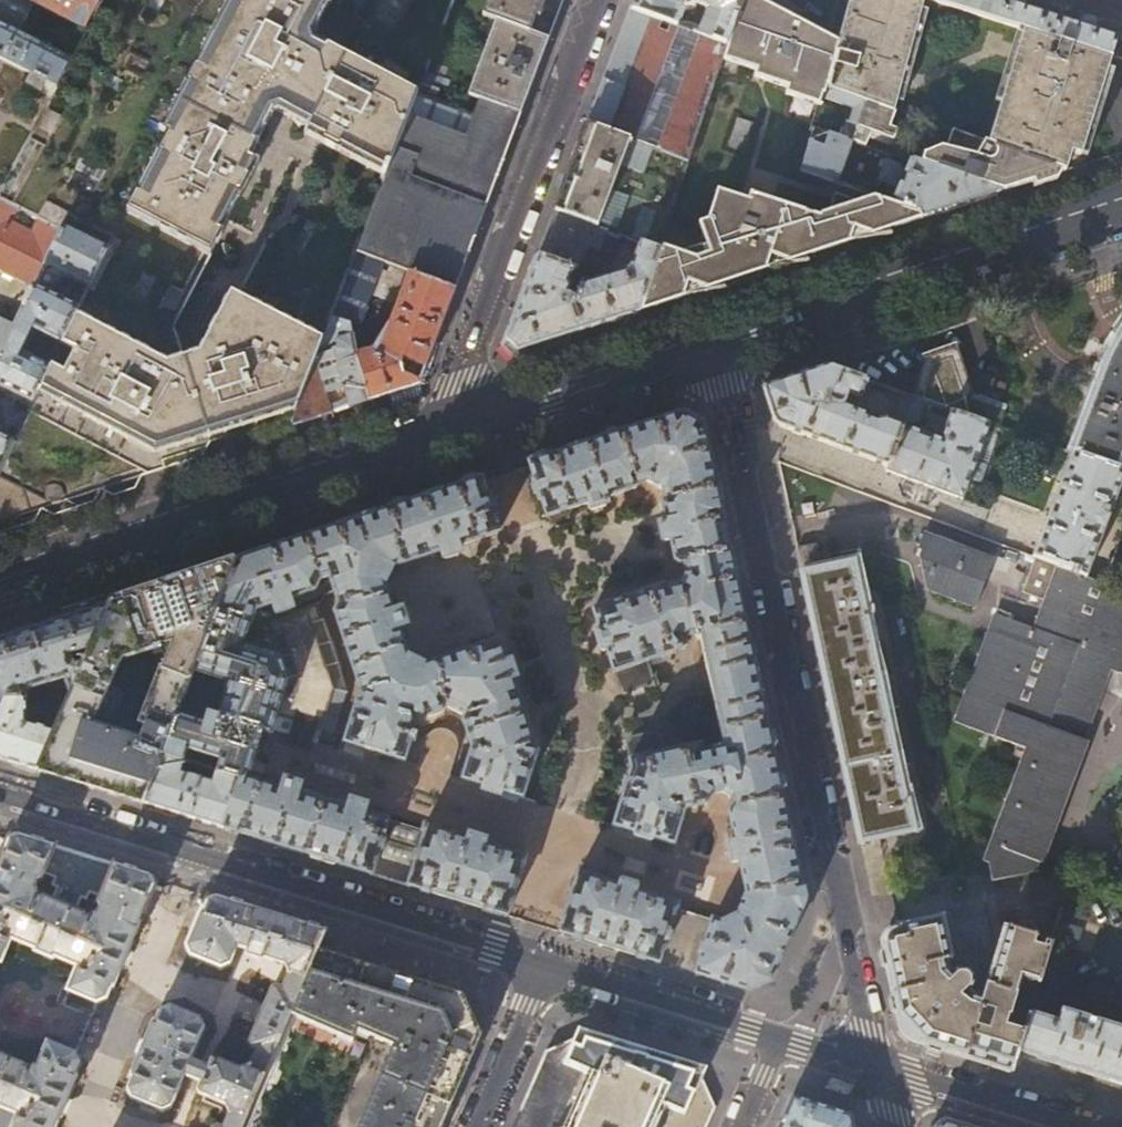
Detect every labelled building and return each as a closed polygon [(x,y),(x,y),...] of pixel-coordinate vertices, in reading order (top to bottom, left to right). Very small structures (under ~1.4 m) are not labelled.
[(214,251),(129,208),(237,0),(101,0),(99,4),(86,30),(71,60),(57,88),(0,60),(0,201),(17,209),(39,221),(61,232),(69,217),(113,239),(75,316),(172,363),(185,359),(176,327),(214,251)] [(90,0),(0,0),(0,60),(57,88),(71,60),(20,34),(35,4),(86,30),(99,4),(90,0)] [(129,208),(214,251),(260,164),(250,158),(273,114),(278,112),(309,127),(305,135),(386,177),(417,91),(317,42),(314,33),(332,0),(237,0),(129,208)] [(454,0),(332,0),(314,33),(317,42),(417,91),(454,0)] [(417,91),(437,99),(441,89),(477,102),(478,99),(520,115),(535,77),(563,0),(454,0),(417,91)] [(630,10),(677,26),(685,4),(700,11),(694,32),(728,44),(742,0),(634,0),(630,10)] [(821,106),(826,88),(838,40),(819,31),(792,16),(776,8),(760,0),(742,0),(728,44),(721,65),(755,75),(753,81),(788,90),(786,97),(821,106)] [(924,0),(849,0),(838,40),(826,88),(892,111),(924,0)] [(1024,29),(1112,57),(1121,60),(1121,40),(1096,32),(1094,20),(1086,17),(1080,27),(1025,10),(1024,0),(1011,0),(1009,5),(994,0),(933,0),(1024,29)] [(694,32),(677,26),(630,10),(610,63),(587,124),(689,162),(721,65),(728,44),(694,32)] [(1081,154),(1112,57),(1024,29),(987,145),(1063,173),(1067,171),(1073,152),(1081,154)] [(987,145),(892,111),(826,88),(821,106),(815,128),(841,138),(848,118),(957,157),(965,169),(972,172),(968,183),(999,194),(1013,189),(1063,173),(987,145)] [(437,99),(417,91),(386,177),(354,255),(410,275),(454,291),(512,138),(520,115),(478,99),(477,102),(441,89),(437,99)] [(743,152),(752,123),(735,118),(726,147),(743,152)] [(661,248),(689,162),(587,124),(562,191),(554,211),(626,238),(639,243),(660,250),(661,248)] [(852,141),(841,138),(815,128),(802,172),(838,184),(852,141)] [(939,213),(999,194),(968,183),(909,162),(907,168),(882,160),(876,181),(899,189),(893,203),(917,211),(920,220),(939,213)] [(886,231),(920,220),(917,211),(893,203),(875,197),(864,201),(838,194),(829,213),(820,216),(819,218),(750,195),(748,202),(717,192),(695,259),(661,248),(660,250),(640,312),(683,298),(754,274),(816,254),(886,231)] [(61,232),(39,221),(33,233),(10,222),(17,209),(0,201),(0,272),(34,288),(61,232)] [(624,243),(626,238),(554,211),(545,236),(506,340),(517,352),(549,342),(612,321),(640,312),(660,250),(639,243),(630,266),(625,271),(602,279),(598,268),(601,267),(606,257),(613,253),(618,241),(624,243)] [(61,232),(34,288),(15,326),(0,358),(0,390),(32,406),(75,316),(113,239),(69,217),(61,232)] [(330,318),(350,323),(359,326),(381,269),(353,258),(330,318)] [(444,318),(454,291),(410,275),(390,326),(375,352),(356,358),(370,401),(384,396),(419,385),(444,318)] [(75,316),(32,406),(14,442),(0,472),(0,522),(92,492),(200,457),(209,442),(239,432),(256,438),(267,435),(289,428),(314,358),(323,340),(239,296),(211,348),(185,359),(172,363),(75,316)] [(289,428),(331,414),(338,411),(350,407),(370,401),(356,358),(350,323),(330,318),(323,340),(314,358),(289,428)] [(15,326),(0,319),(0,358),(15,326)] [(952,347),(981,346),(981,320),(952,321),(952,347)] [(1121,332),(1111,350),(1107,349),(1101,350),(1098,355),(1100,362),(1103,364),(1070,452),(1118,469),(1121,459),(1121,330),(1121,332)] [(928,368),(922,401),(926,402),(952,411),(990,425),(995,426),(1000,411),(970,401),(962,404),(963,400),(949,362),(928,368)] [(906,420),(914,398),(902,394),(892,421),(886,419),(879,421),(869,417),(870,414),(854,408),(852,411),(847,409),(848,406),(847,405),(851,397),(858,400),(862,399),(868,382),(826,367),(806,373),(763,388),(773,418),(775,422),(777,423),(779,425),(783,427),(889,467),(904,426),(906,420)] [(922,401),(914,398),(906,420),(917,424),(926,402),(922,401)] [(977,462),(990,425),(952,411),(941,440),(904,426),(889,467),(887,472),(962,500),(970,479),(980,482),(987,465),(977,462)] [(804,898),(803,895),(803,894),(757,678),(704,429),(679,415),(552,457),(529,465),(535,482),(533,482),(539,501),(541,500),(546,518),(548,518),(548,519),(555,523),(568,519),(570,513),(569,511),(586,505),(587,510),(592,512),(604,508),(606,503),(604,499),(635,488),(636,484),(645,482),(663,492),(665,499),(662,504),(666,523),(661,525),(659,528),(662,541),(666,544),(670,543),(675,562),(679,565),(683,564),(687,578),(683,586),(667,591),(663,589),(595,612),(601,633),(599,633),(597,639),(600,649),(604,652),(607,651),(615,672),(616,672),(621,689),(629,694),(650,687),(654,677),(649,661),(687,648),(685,639),(695,636),(697,641),(701,641),(725,748),(703,754),(701,746),(664,753),(661,738),(654,732),(633,736),(628,745),(631,760),(630,761),(632,769),(614,824),(634,830),(633,832),(636,835),(648,839),(652,838),(653,836),(673,842),(683,810),(707,805),(713,793),(721,791),(732,796),(734,805),(729,811),(736,843),(731,844),(729,848),(731,859),(735,862),(740,861),(747,893),(737,917),(722,923),(675,909),(677,902),(638,890),(638,888),(636,885),(624,881),(620,883),(619,885),(603,879),(603,878),(598,871),(589,868),(582,872),(581,874),(579,873),(560,933),(579,939),(717,981),(746,990),(770,979),(771,979),(803,904),(804,901),(804,900),(804,898)] [(0,435),(0,472),(14,442),(0,435)] [(1070,452),(1032,556),(1057,565),(1087,577),(1094,558),(1093,557),(1121,479),(1121,471),(1118,469),(1070,452)] [(495,515),(489,497),(487,497),(481,480),(302,539),(236,561),(194,669),(229,682),(222,708),(213,706),(210,714),(181,703),(161,757),(185,764),(189,752),(220,761),(216,774),(238,781),(223,829),(295,851),(507,916),(527,857),(486,844),(487,842),(485,839),(473,835),(469,837),(469,839),(427,826),(426,831),(366,814),(367,809),(365,805),(353,801),(349,804),(348,808),(301,794),(302,789),(300,785),(287,781),(283,783),(282,788),(249,778),(263,733),(272,735),(278,716),(302,724),(298,738),(310,742),(314,727),(336,734),(349,692),(320,601),(294,611),(290,600),(316,592),(321,581),(330,578),(339,607),(337,612),(364,693),(349,744),(406,761),(416,727),(442,713),(444,707),(465,714),(464,718),(475,744),(465,779),(484,785),(483,787),(485,791),(498,795),(502,792),(502,791),(522,796),(537,749),(515,684),(516,683),(517,680),(512,665),(509,664),(508,664),(501,643),(426,667),(412,659),(403,631),(408,629),(409,625),(406,613),(402,612),(397,613),(388,585),(395,569),(441,554),(442,559),(447,561),(458,558),(460,552),(459,547),(500,533),(494,516),(495,515)] [(924,592),(973,609),(991,559),(921,533),(915,549),(918,550),(916,557),(924,592)] [(803,575),(823,571),(817,545),(797,548),(799,557),(803,575)] [(111,603),(89,653),(83,667),(68,701),(61,718),(37,771),(84,786),(143,804),(161,757),(181,703),(194,669),(236,561),(137,594),(111,603)] [(854,565),(823,571),(803,575),(817,640),(834,719),(851,798),(860,842),(913,833),(908,806),(905,806),(898,774),(903,773),(900,756),(895,758),(881,694),(887,693),(883,677),(877,678),(864,615),(869,614),(866,598),(860,599),(854,565)] [(1087,577),(1057,565),(1032,630),(993,616),(954,724),(1024,750),(983,861),(989,864),(993,881),(1035,872),(1038,862),(1041,862),(1087,740),(1084,739),(1110,671),(1121,676),(1121,675),(1121,639),(1121,637),(1121,590),(1087,577)] [(0,639),(0,698),(1,702),(27,701),(26,694),(65,681),(69,695),(61,701),(68,701),(83,667),(74,670),(71,661),(73,657),(89,653),(111,603),(25,631),(0,639)] [(27,701),(1,702),(0,702),(0,703),(0,760),(37,771),(61,718),(44,712),(39,727),(27,723),(28,701),(27,701)] [(182,775),(185,764),(161,757),(143,804),(177,815),(223,829),(238,781),(216,774),(213,784),(182,775)] [(20,835),(16,834),(15,834),(12,834),(10,836),(8,838),(6,842),(3,849),(0,848),(0,960),(1,961),(11,937),(37,948),(36,950),(53,957),(54,955),(79,966),(69,989),(98,1001),(105,998),(111,985),(113,986),(142,913),(145,915),(149,913),(154,900),(149,897),(153,887),(154,885),(154,882),(153,879),(150,875),(91,857),(20,835)] [(290,1015),(317,950),(326,930),(269,912),(209,894),(205,904),(190,945),(195,955),(224,967),(233,963),(240,944),(251,948),(250,952),(251,954),(264,959),(268,957),(285,963),(290,971),(284,986),(279,984),(274,986),(251,1040),(252,1045),(258,1048),(251,1064),(242,1067),(217,1056),(213,1058),(209,1065),(193,1058),(206,1026),(203,1018),(174,1005),(164,1009),(159,1020),(158,1020),(134,1075),(136,1076),(131,1087),(135,1097),(164,1110),(173,1106),(186,1073),(203,1080),(200,1088),(201,1092),(227,1102),(230,1112),(223,1126),(218,1125),(214,1126),(243,1126),(290,1015)] [(1017,1051),(1029,1016),(1051,945),(1045,943),(1044,948),(1034,945),(1036,936),(1006,926),(983,1000),(973,997),(970,993),(972,991),(973,989),(974,985),(974,983),(973,980),(971,977),(969,975),(967,974),(966,973),(962,973),(958,973),(956,974),(955,975),(953,977),(948,972),(947,963),(953,961),(944,915),(896,925),(896,927),(892,929),(888,931),(885,934),(883,936),(883,938),(882,943),(890,984),(899,1022),(917,1043),(939,1050),(1011,1072),(1017,1051)] [(290,1015),(352,1041),(358,1030),(394,1046),(359,1126),(441,1126),(465,1073),(481,1035),(463,995),(383,970),(317,950),(290,1015)] [(1029,1016),(1017,1051),(1019,1052),(1060,1064),(1121,1084),(1121,1033),(1100,1026),(1100,1024),(1098,1023),(1098,1022),(1081,1017),(1081,1018),(1077,1017),(1077,1019),(1063,1015),(1060,1026),(1029,1016)] [(715,1108),(696,1067),(660,1056),(612,1041),(587,1034),(546,1052),(514,1126),(706,1126),(715,1108)] [(17,1114),(12,1126),(53,1126),(75,1074),(73,1074),(78,1062),(76,1053),(48,1041),(37,1066),(34,1066),(32,1066),(29,1069),(24,1067),(23,1063),(0,1054),(0,1107),(17,1114)] [(851,1116),(827,1108),(792,1096),(778,1126),(854,1126),(851,1116)]
